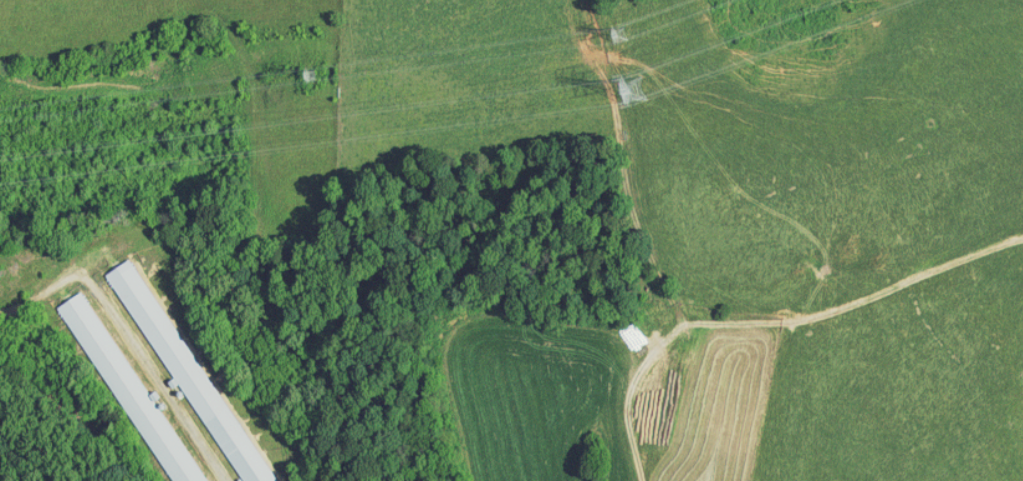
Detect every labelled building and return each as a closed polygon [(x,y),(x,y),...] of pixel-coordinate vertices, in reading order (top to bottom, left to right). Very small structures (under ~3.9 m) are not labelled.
[(259,479),(122,248),(98,263),(227,480),(255,480),(259,479)] [(147,396),(149,395),(143,385),(135,389),(71,283),(50,296),(162,480),(199,480),(147,396)]
